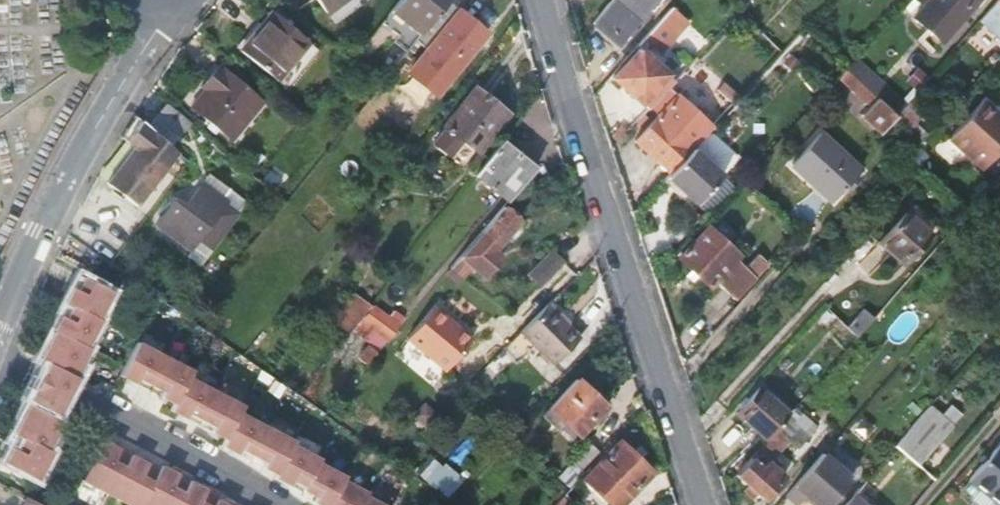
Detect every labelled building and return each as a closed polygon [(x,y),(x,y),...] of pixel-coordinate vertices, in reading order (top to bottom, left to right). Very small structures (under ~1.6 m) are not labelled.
[(326,14),(343,0),(315,0),(326,14)] [(390,12),(417,34),(445,0),(399,0),(390,12)] [(450,0),(416,41),(453,72),(487,30),(450,0)] [(593,20),(619,42),(629,31),(633,34),(641,25),(636,21),(654,0),(610,0),(593,20)] [(912,17),(940,41),(977,0),(927,0),(912,17)] [(999,31),(999,0),(997,0),(983,16),(999,31)] [(309,44),(272,14),(240,52),(277,83),(309,44)] [(676,26),(664,15),(636,47),(638,49),(612,78),(640,103),(654,87),(644,79),(657,65),(645,55),(652,46),(655,49),(676,26)] [(906,103),(854,58),(845,68),(877,98),(896,114),(906,103)] [(217,67),(201,85),(205,89),(189,108),(230,142),(261,103),(217,67)] [(835,79),(868,108),(877,98),(845,68),(835,79)] [(689,104),(668,85),(663,91),(684,110),(689,104)] [(475,90),(446,126),(477,149),(504,114),(475,90)] [(712,126),(689,104),(684,110),(663,91),(649,105),(659,114),(635,139),(670,171),(706,133),(712,126)] [(877,98),(868,108),(862,115),(880,131),(896,114),(877,98)] [(982,169),(999,149),(999,119),(980,101),(947,139),(982,169)] [(177,135),(188,122),(165,103),(154,117),(177,135)] [(123,135),(127,139),(141,121),(135,116),(123,135)] [(135,204),(175,149),(141,121),(127,139),(135,146),(107,182),(135,204)] [(860,166),(820,128),(790,161),(832,198),(860,166)] [(670,171),(667,175),(696,201),(713,182),(735,159),(734,152),(713,132),(706,133),(670,171)] [(535,167),(501,140),(493,150),(487,157),(476,171),(509,198),(533,170),(535,167)] [(230,205),(200,182),(185,200),(179,196),(160,220),(183,239),(190,230),(202,240),(230,205)] [(727,195),(713,182),(696,201),(710,213),(727,195)] [(521,219),(505,204),(452,266),(469,281),(486,261),(495,267),(503,256),(496,249),(521,219)] [(230,205),(202,240),(215,251),(243,217),(230,205)] [(936,234),(909,210),(883,239),(908,263),(936,234)] [(714,280),(738,302),(771,266),(755,250),(743,263),(736,259),(739,254),(729,245),(734,239),(724,231),(720,236),(707,225),(678,256),(709,286),(714,280)] [(527,274),(538,285),(564,258),(552,248),(527,274)] [(72,285),(64,300),(72,304),(97,318),(112,290),(84,275),(77,288),(72,285)] [(569,320),(550,301),(545,306),(564,324),(569,320)] [(435,303),(431,309),(446,322),(451,316),(435,303)] [(60,314),(52,329),(59,332),(86,346),(100,319),(97,318),(72,304),(65,316),(60,314)] [(401,325),(372,304),(369,308),(368,310),(361,318),(389,339),(397,330),(399,328),(401,325)] [(564,324),(545,306),(518,333),(552,366),(578,339),(564,324)] [(474,336),(451,316),(446,322),(431,309),(409,335),(447,367),(474,336)] [(40,356),(74,374),(88,347),(86,346),(59,332),(54,344),(48,341),(40,356)] [(149,382),(164,353),(136,339),(119,373),(124,376),(134,381),(137,376),(149,382)] [(361,358),(368,364),(379,352),(371,346),(361,358)] [(166,398),(174,401),(188,374),(191,367),(164,353),(149,382),(161,388),(159,394),(166,398)] [(201,417),(215,389),(188,374),(174,401),(170,408),(178,412),(186,416),(188,411),(201,417)] [(742,409),(772,436),(794,412),(764,386),(742,409)] [(601,417),(575,387),(546,413),(572,442),(601,417)] [(218,433),(226,436),(239,410),(243,403),(215,389),(201,417),(213,423),(211,429),(218,433)] [(28,395),(17,416),(21,417),(14,431),(23,436),(44,446),(58,419),(56,418),(59,411),(28,395)] [(820,426),(798,407),(794,412),(772,436),(738,474),(767,500),(787,475),(770,460),(790,438),(801,447),(820,426)] [(954,428),(931,408),(896,447),(920,469),(954,428)] [(252,452),(266,424),(239,410),(226,436),(222,443),(229,447),(237,451),(239,446),(252,452)] [(266,424),(252,452),(265,459),(262,464),(270,468),(276,471),(291,442),(293,438),(266,424)] [(12,445),(5,461),(38,477),(52,450),(44,446),(23,436),(17,448),(12,445)] [(103,438),(83,478),(112,493),(133,453),(135,451),(129,448),(121,443),(119,446),(103,438)] [(292,477),(304,484),(316,459),(318,455),(291,442),(276,471),(274,475),(282,479),(289,482),(292,477)] [(613,504),(621,504),(652,471),(620,442),(586,480),(613,504)] [(573,465),(583,475),(601,455),(592,446),(573,465)] [(972,479),(999,503),(999,446),(972,479)] [(825,452),(788,494),(800,504),(801,504),(808,496),(820,504),(830,504),(853,478),(825,452)] [(133,453),(112,493),(134,504),(143,504),(163,465),(156,461),(151,459),(149,462),(133,453)] [(325,504),(327,504),(342,476),(344,473),(316,459),(304,484),(302,487),(315,494),(312,499),(320,503),(325,504)] [(178,471),(164,464),(163,465),(143,504),(144,504),(178,504),(192,479),(193,476),(187,473),(179,469),(178,471)] [(444,472),(431,486),(447,498),(458,486),(444,472)] [(366,492),(368,489),(342,476),(327,504),(360,504),(366,492)] [(178,504),(214,504),(218,497),(221,490),(214,487),(208,483),(206,486),(192,479),(178,504)] [(573,486),(555,504),(571,504),(574,501),(576,504),(584,496),(573,486)] [(366,492),(360,504),(391,504),(366,492)] [(40,504),(26,496),(21,504),(43,504),(40,504)] [(853,496),(846,504),(863,504),(853,496)] [(218,497),(214,504),(233,504),(218,497)]
